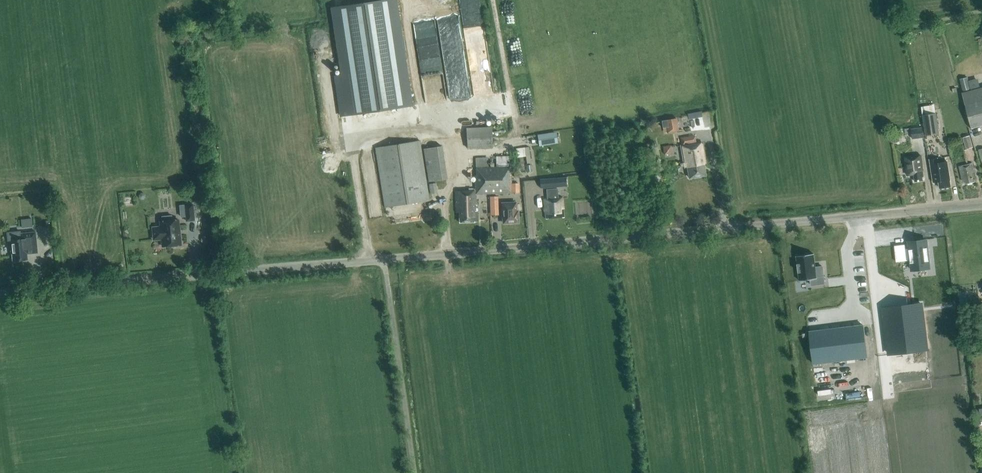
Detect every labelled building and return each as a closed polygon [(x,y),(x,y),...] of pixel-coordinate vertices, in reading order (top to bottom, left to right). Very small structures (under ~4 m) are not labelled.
[(343,75),(335,76),(341,116),(410,105),(395,0),(386,0),(333,8),(343,75)] [(971,89),(968,77),(960,79),(963,91),(971,89)] [(969,83),(971,89),(971,90),(980,88),(978,81),(969,83)] [(963,93),(972,128),(981,126),(981,88),(963,93)] [(705,129),(702,111),(687,114),(690,131),(705,129)] [(495,113),(495,112),(483,115),(486,127),(498,125),(498,124),(503,123),(501,112),(495,113)] [(939,133),(936,114),(923,116),(926,135),(939,133)] [(679,130),(677,118),(661,121),(664,133),(679,130)] [(923,137),(922,127),(911,129),(912,139),(923,137)] [(491,148),(490,128),(466,129),(466,149),(491,148)] [(540,134),(541,145),(561,142),(559,131),(540,134)] [(974,147),(970,136),(964,138),(967,149),(974,147)] [(706,165),(702,144),(695,145),(695,143),(694,137),(681,139),(682,145),(680,146),(683,163),(680,164),(681,167),(683,167),(684,168),(687,168),(689,178),(705,175),(703,165),(706,165)] [(429,200),(420,140),(375,147),(384,207),(429,200)] [(447,178),(442,145),(424,148),(429,181),(447,178)] [(923,176),(920,155),(905,157),(907,176),(914,175),(915,182),(923,180),(922,177),(923,176)] [(459,212),(460,223),(477,222),(477,211),(476,211),(476,205),(477,205),(477,194),(512,193),(512,192),(518,192),(518,183),(511,183),(511,167),(509,167),(509,157),(497,157),(497,167),(488,168),(488,158),(475,158),(475,167),(476,167),(476,168),(477,176),(475,176),(476,189),(474,189),(472,190),(456,191),(456,212),(459,212)] [(938,158),(930,159),(933,182),(934,182),(939,181),(940,188),(951,186),(950,180),(947,162),(938,163),(938,158)] [(974,172),(973,164),(960,167),(963,181),(965,180),(966,184),(975,182),(973,173),(974,172)] [(567,187),(566,177),(539,179),(540,189),(567,187)] [(547,200),(545,201),(547,219),(564,217),(562,198),(558,198),(556,189),(546,190),(547,200)] [(490,206),(498,206),(498,196),(490,197),(490,206)] [(504,216),(504,223),(519,222),(518,211),(516,210),(516,203),(503,204),(504,210),(502,210),(502,216),(504,216)] [(194,220),(193,204),(185,205),(186,221),(194,220)] [(382,223),(395,223),(395,214),(382,214),(382,223)] [(178,220),(172,220),(172,215),(162,216),(162,221),(160,221),(161,227),(153,228),(154,240),(162,239),(163,246),(181,245),(178,220)] [(21,227),(32,226),(31,218),(20,219),(21,227)] [(21,239),(10,240),(11,249),(12,249),(14,260),(29,259),(27,249),(38,247),(36,231),(21,233),(21,239)] [(926,240),(909,242),(909,248),(905,249),(906,256),(896,257),(896,261),(907,260),(906,258),(910,257),(912,270),(929,268),(926,240)] [(812,254),(795,256),(798,281),(809,280),(809,286),(823,284),(821,268),(814,268),(812,254)] [(884,308),(889,354),(927,350),(922,304),(884,308)] [(863,325),(810,331),(813,363),(867,357),(863,325)]
